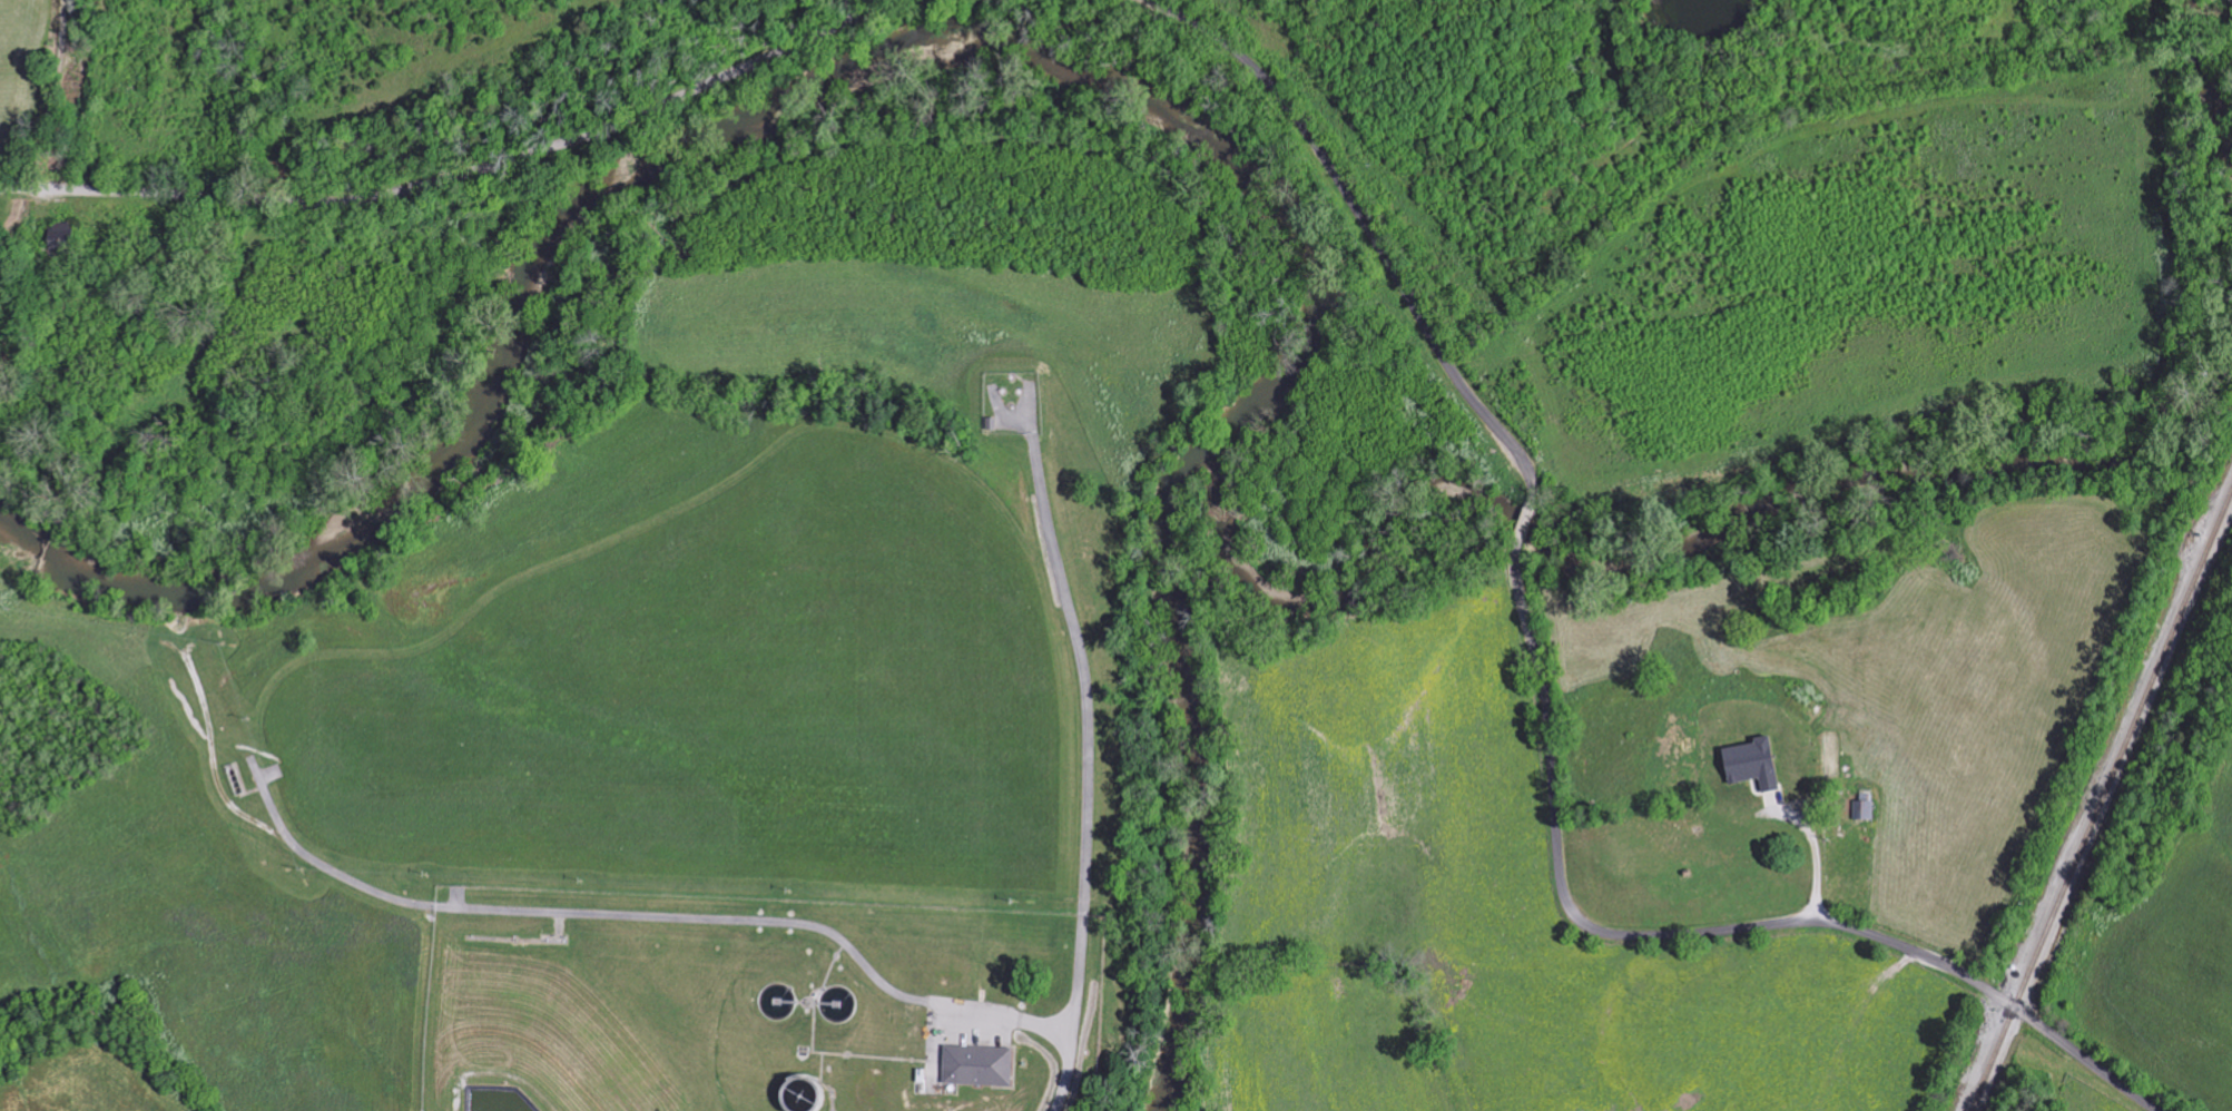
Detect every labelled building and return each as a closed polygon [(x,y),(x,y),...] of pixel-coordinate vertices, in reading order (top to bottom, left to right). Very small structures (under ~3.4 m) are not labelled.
[(1726,785),(1759,780),(1760,793),(1777,791),(1769,737),(1751,740),(1752,745),(1721,750),(1726,785)] [(1011,1047),(943,1045),(942,1084),(1010,1086),(1011,1047)]
